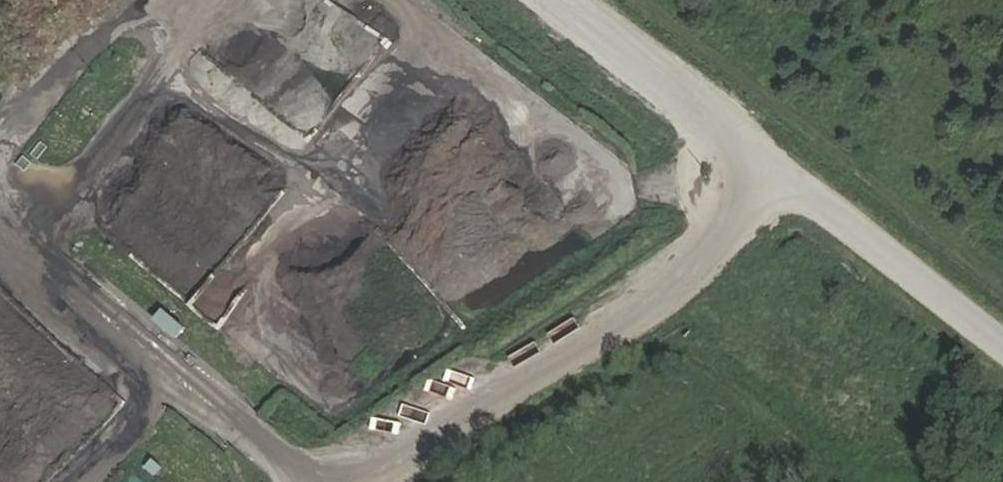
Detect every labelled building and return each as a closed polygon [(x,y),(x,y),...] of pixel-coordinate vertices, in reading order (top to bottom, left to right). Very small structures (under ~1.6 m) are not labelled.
[(314,7),(341,28),(364,0),(319,0),(314,7)] [(464,71),(394,16),(243,205),(296,246),(432,82),(447,93),(464,71)] [(426,348),(436,356),(462,324),(586,170),(515,114),(500,135),(516,147),(382,313),(426,348)] [(161,307),(150,319),(173,340),(184,328),(161,307)] [(397,397),(397,413),(427,414),(427,398),(397,397)]
